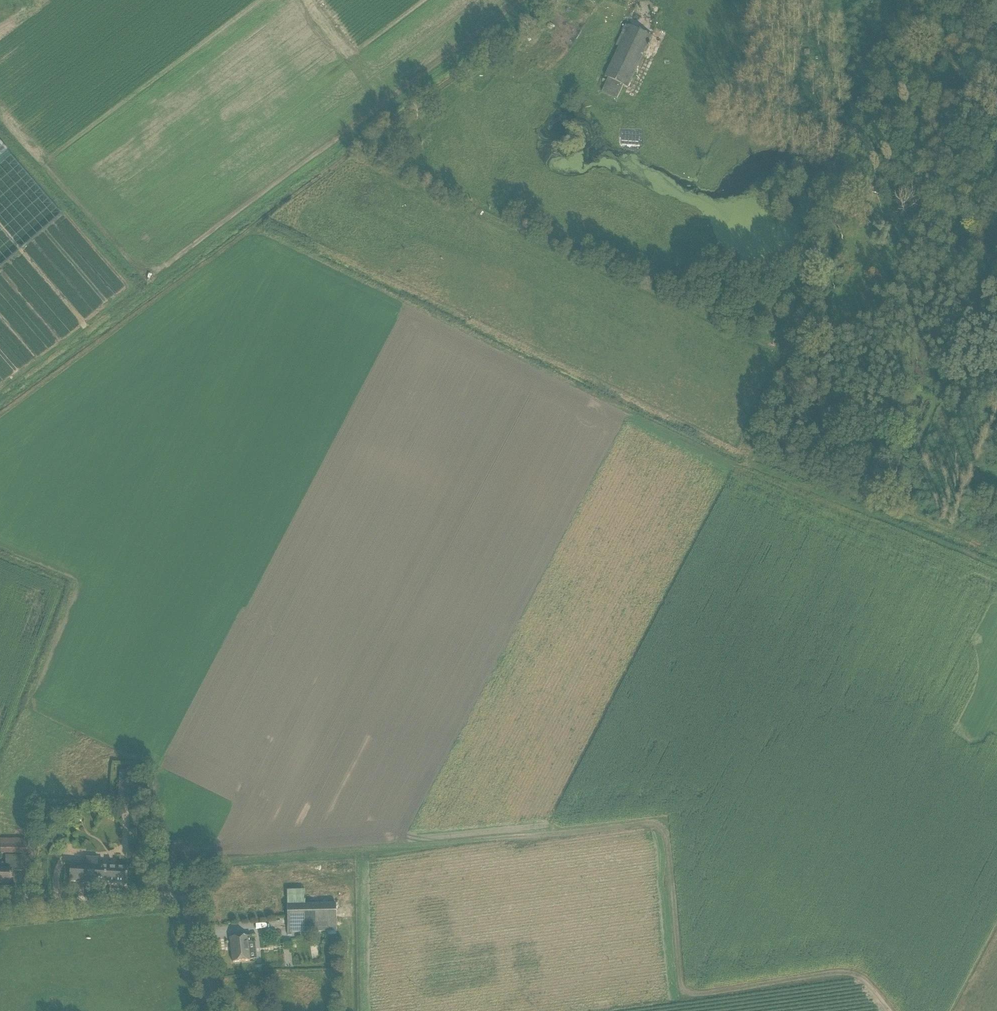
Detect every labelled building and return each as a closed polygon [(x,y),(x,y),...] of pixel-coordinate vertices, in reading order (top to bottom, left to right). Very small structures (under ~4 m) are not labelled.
[(605,77),(608,79),(602,93),(617,99),(624,86),(627,87),(651,37),(630,27),(605,77)] [(966,85),(963,92),(957,103),(966,107),(969,100),(969,99),(974,89),(966,85)] [(871,417),(866,410),(851,421),(857,429),(871,417)] [(899,447),(904,435),(896,432),(891,443),(899,447)] [(1,853),(31,854),(31,835),(26,835),(26,838),(0,839),(1,853)] [(11,883),(11,877),(13,877),(13,870),(23,870),(23,856),(6,856),(6,867),(2,867),(2,870),(0,870),(0,883),(11,883)] [(87,857),(87,860),(86,866),(70,865),(69,882),(127,885),(128,868),(98,866),(98,858),(87,857)] [(336,903),(287,905),(288,932),(337,930),(336,903)] [(240,937),(230,938),(233,962),(243,961),(249,961),(249,960),(247,944),(252,944),(251,936),(250,936),(240,937)]
